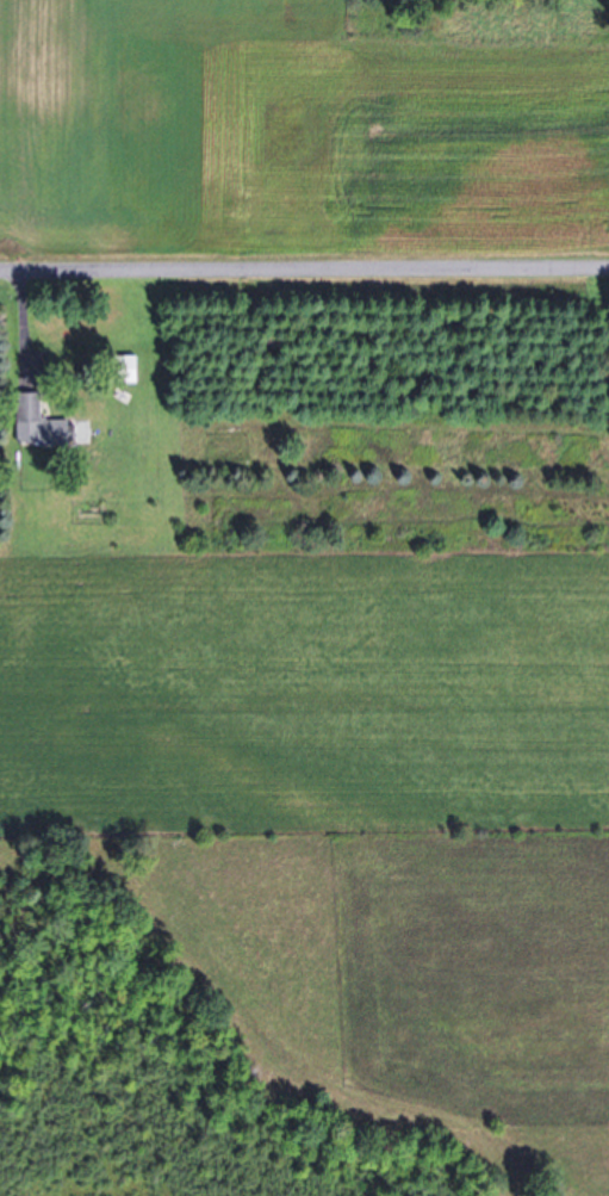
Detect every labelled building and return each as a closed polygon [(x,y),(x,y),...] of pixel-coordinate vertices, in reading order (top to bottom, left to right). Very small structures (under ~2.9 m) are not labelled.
[(139,356),(114,356),(114,384),(139,384),(139,356)] [(43,393),(18,394),(18,446),(77,446),(77,421),(43,422),(43,393)]
